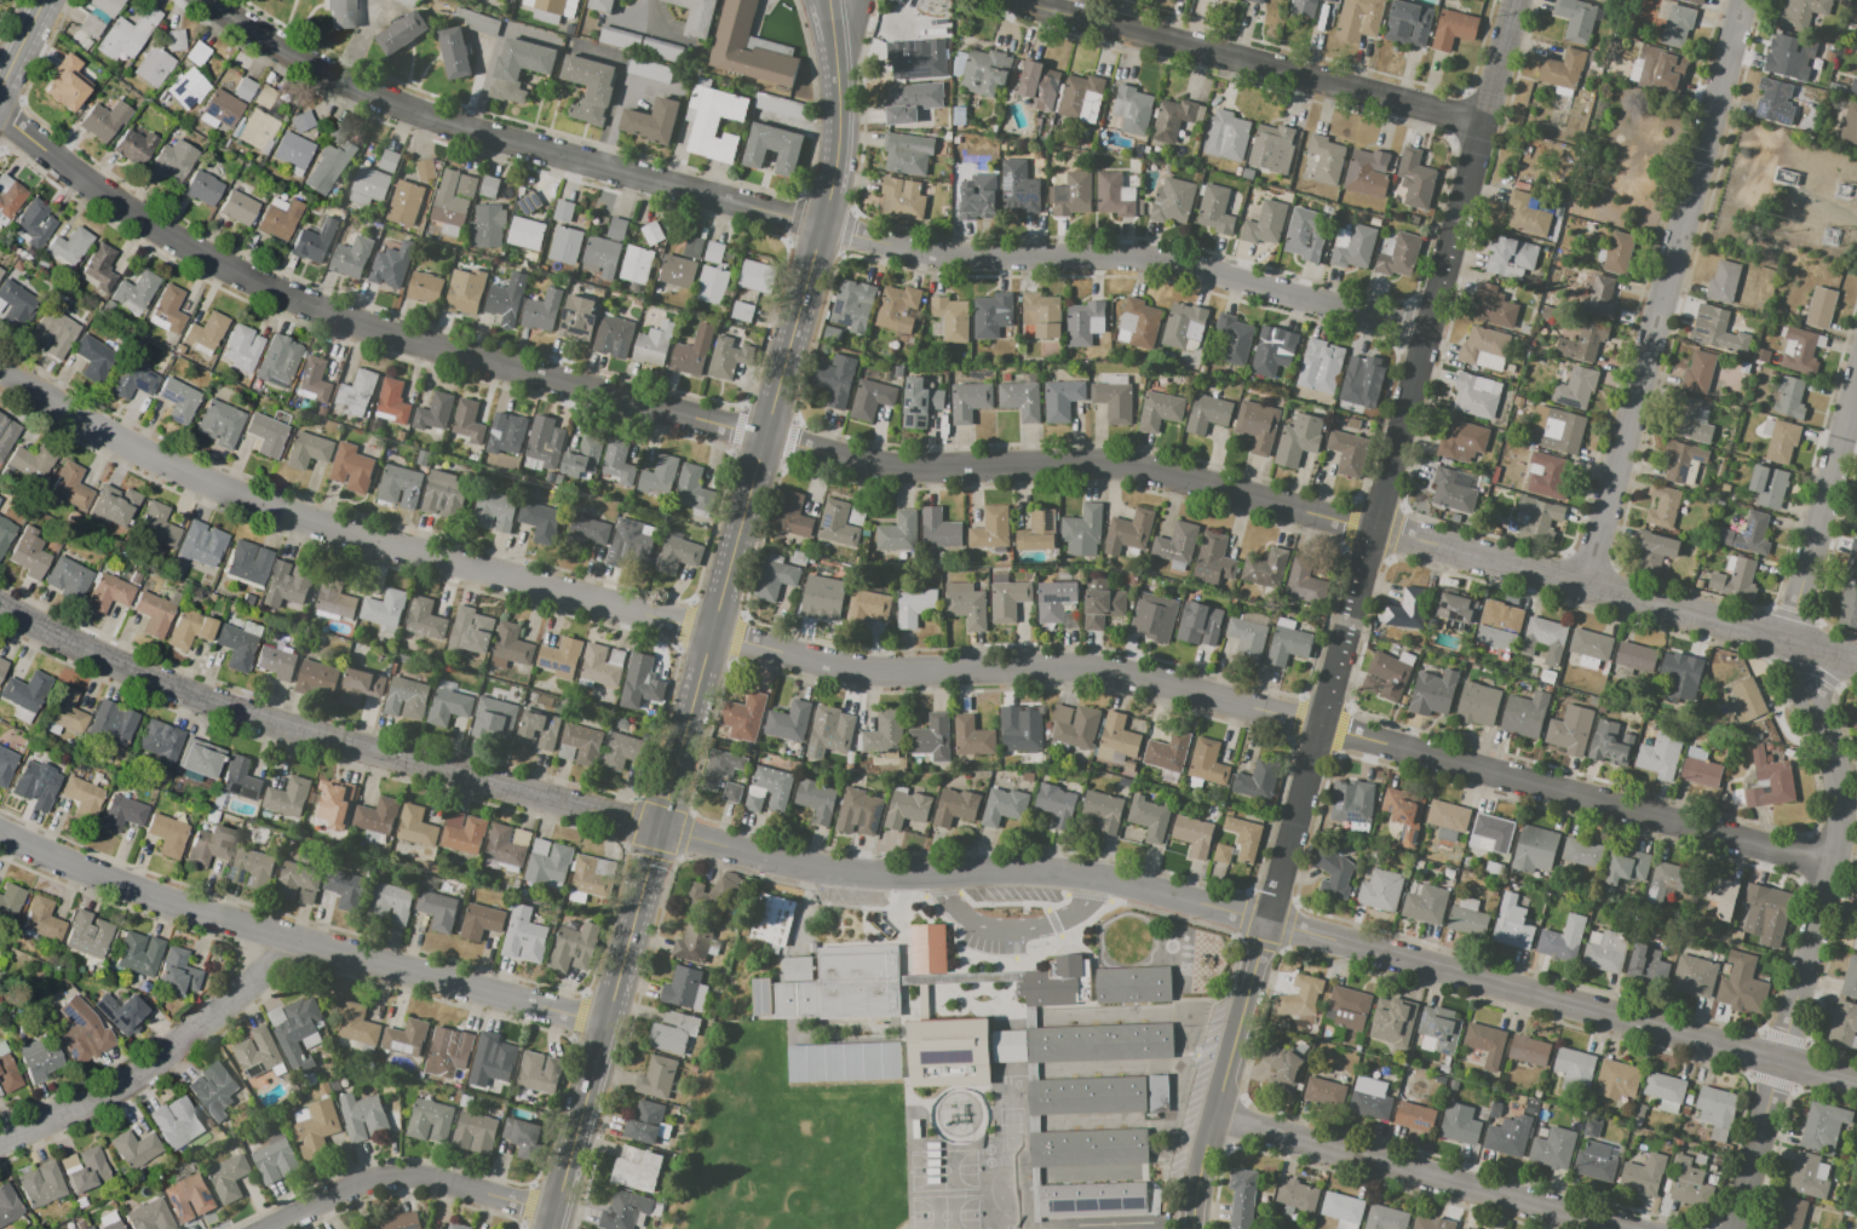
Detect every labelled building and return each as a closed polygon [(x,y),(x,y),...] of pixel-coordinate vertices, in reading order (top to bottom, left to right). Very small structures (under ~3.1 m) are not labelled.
[(93,6),(85,0),(126,0),(113,19),(110,18),(96,38),(80,27),(93,6)] [(330,29),(328,0),(353,0),(356,28),(330,29)] [(412,8),(395,0),(420,0),(412,8)] [(522,4),(523,0),(578,0),(573,18),(562,16),(559,25),(531,17),(534,7),(522,4)] [(587,6),(589,0),(615,0),(611,13),(587,6)] [(690,7),(663,0),(716,0),(706,40),(684,34),(690,7)] [(709,65),(726,0),(759,0),(749,36),(803,50),(793,88),(709,65)] [(1290,11),(1293,0),(1319,0),(1315,17),(1290,11)] [(1335,38),(1345,0),(1385,0),(1375,38),(1361,34),(1358,42),(1335,38)] [(1384,39),(1393,0),(1435,10),(1425,50),(1384,39)] [(1552,15),(1556,0),(1575,0),(1597,6),(1587,46),(1564,40),(1569,18),(1552,15)] [(1775,24),(1781,0),(1831,0),(1827,16),(1810,11),(1804,33),(1775,24)] [(1671,2),(1696,10),(1691,29),(1688,28),(1681,48),(1660,42),(1671,2)] [(617,3),(611,3),(611,14),(601,14),(601,41),(609,41),(609,44),(618,44),(617,3)] [(97,48),(119,16),(133,27),(149,4),(163,13),(131,59),(121,52),(114,61),(97,48)] [(430,28),(389,57),(375,38),(415,8),(430,28)] [(1441,8),(1481,18),(1474,41),(1455,36),(1451,52),(1431,47),(1441,8)] [(437,31),(461,25),(472,74),(448,80),(437,31)] [(603,28),(643,39),(639,52),(599,42),(603,28)] [(184,29),(185,50),(168,51),(167,30),(184,29)] [(1772,31),(1818,44),(1813,59),(1795,54),(1789,77),(1761,70),(1772,31)] [(892,80),(891,58),(887,58),(886,42),(905,41),(904,39),(928,36),(928,40),(947,39),(948,54),(943,54),(944,77),(892,80)] [(558,51),(551,76),(522,68),(518,84),(516,84),(511,103),(487,97),(490,85),(494,86),(495,77),(493,76),(498,54),(501,56),(506,38),(558,51)] [(644,39),(685,50),(682,64),(640,53),(644,39)] [(185,57),(197,40),(212,51),(199,68),(185,57)] [(1642,44),(1685,54),(1680,74),(1683,75),(1678,96),(1638,86),(1644,61),(1638,58),(1642,44)] [(132,74),(154,45),(177,62),(156,91),(132,74)] [(1542,57),(1563,63),(1566,47),(1587,52),(1576,91),(1536,80),(1542,57)] [(1013,58),(1006,87),(999,85),(995,97),(960,88),(962,77),(950,74),(956,51),(968,53),(970,48),(988,53),(989,50),(1007,53),(1006,57),(1013,58)] [(1826,61),(1828,51),(1829,51),(1835,53),(1833,63),(1826,61)] [(70,113),(40,88),(69,52),(82,63),(75,71),(92,85),(70,113)] [(567,53),(616,67),(611,87),(613,87),(608,107),(605,107),(603,116),(604,117),(602,127),(586,124),(586,121),(569,116),(571,104),(580,105),(582,98),(585,99),(588,86),(559,79),(567,53)] [(626,73),(631,57),(674,68),(671,85),(626,73)] [(1052,113),(1028,107),(1030,99),(1016,96),(1025,59),(1044,64),(1042,68),(1062,73),(1052,113)] [(186,109),(167,90),(191,67),(211,87),(186,109)] [(1106,80),(1103,94),(1100,94),(1093,122),(1058,114),(1068,74),(1087,79),(1087,75),(1106,80)] [(234,94),(243,76),(258,85),(248,103),(234,94)] [(1761,76),(1794,85),(1790,99),(1787,98),(1787,102),(1792,103),(1790,105),(1795,108),(1790,126),(1754,116),(1759,97),(1763,98),(1765,91),(1758,88),(1761,76)] [(1847,93),(1856,96),(1856,78),(1852,77),(1847,93)] [(889,87),(942,84),(943,109),(916,110),(916,121),(886,124),(885,105),(890,105),(889,87)] [(1145,137),(1121,131),(1125,117),(1110,114),(1119,84),(1137,88),(1136,92),(1155,97),(1145,137)] [(264,85),(277,93),(268,110),(253,102),(264,85)] [(734,163),(686,151),(694,122),(684,120),(694,85),(749,99),(743,124),(720,116),(715,137),(721,139),(724,132),(740,137),(734,163)] [(247,105),(232,130),(218,121),(214,127),(200,119),(203,113),(202,111),(215,87),(247,105)] [(757,91),(809,105),(804,120),(753,107),(757,91)] [(1206,105),(1201,125),(1182,120),(1175,144),(1151,138),(1162,94),(1206,105)] [(680,103),(669,142),(617,128),(623,108),(651,115),(656,97),(680,103)] [(77,125),(97,102),(108,111),(119,99),(134,111),(123,125),(121,124),(105,144),(90,132),(88,133),(77,125)] [(1849,100),(1856,103),(1856,147),(1838,142),(1849,100)] [(236,138),(253,108),(280,122),(270,139),(275,142),(266,155),(236,138)] [(1242,162),(1205,153),(1215,109),(1235,114),(1234,117),(1253,122),(1242,162)] [(298,134),(291,119),(309,110),(316,125),(298,134)] [(326,137),(333,122),(349,128),(341,144),(326,137)] [(741,165),(753,122),(804,136),(793,178),(774,173),(780,151),(767,148),(761,170),(741,165)] [(1300,131),(1288,176),(1248,165),(1258,124),(1277,128),(1278,125),(1300,131)] [(160,139),(154,149),(154,148),(142,167),(113,150),(127,128),(136,133),(137,133),(144,138),(149,132),(160,139)] [(284,130),(316,145),(300,178),(287,172),(291,166),(271,156),(284,130)] [(935,139),(932,156),(928,155),(925,177),(885,171),(889,151),(884,150),(887,132),(935,139)] [(1338,186),(1312,180),(1320,156),(1306,153),(1312,132),(1329,137),(1328,142),(1347,147),(1338,186)] [(165,144),(172,148),(178,139),(200,153),(180,184),(163,173),(157,183),(145,176),(165,144)] [(323,197),(303,182),(322,157),(318,155),(327,143),(335,149),(338,145),(341,148),(347,140),(358,149),(323,197)] [(1427,211),(1403,205),(1407,188),(1402,186),(1403,178),(1396,177),(1404,145),(1422,150),(1419,166),(1438,171),(1427,211)] [(1155,147),(1163,148),(1161,156),(1154,154),(1155,147)] [(1391,155),(1380,196),(1343,186),(1352,148),(1372,153),(1373,150),(1391,155)] [(378,168),(385,149),(401,155),(392,174),(378,168)] [(415,162),(432,157),(437,178),(420,182),(415,162)] [(1040,213),(1023,213),(1023,208),(1017,208),(1017,213),(1002,213),(1002,160),(1027,160),(1028,179),(1040,179),(1040,213)] [(361,165),(392,177),(381,203),(372,199),(368,207),(349,200),(352,191),(351,190),(361,165)] [(445,168),(460,172),(453,196),(471,201),(462,228),(430,218),(438,188),(439,189),(445,168)] [(1244,168),(1255,171),(1253,180),(1242,178),(1244,168)] [(196,170),(205,173),(215,178),(214,179),(224,184),(212,208),(184,193),(196,170)] [(1091,171),(1091,217),(1054,217),(1054,208),(1047,208),(1047,185),(1067,185),(1067,171),(1091,171)] [(1097,171),(1122,171),(1122,188),(1136,188),(1136,217),(1116,217),(1116,213),(1097,213),(1097,171)] [(5,226),(0,223),(0,176),(2,173),(30,193),(5,226)] [(478,178),(472,200),(455,195),(461,173),(478,178)] [(500,179),(494,199),(478,195),(484,174),(500,179)] [(996,174),(996,216),(977,216),(977,220),(959,220),(959,188),(971,188),(971,174),(996,174)] [(1196,184),(1185,229),(1149,219),(1159,186),(1163,188),(1166,177),(1196,184)] [(920,183),(919,195),(926,196),(922,220),(881,214),(886,178),(903,180),(902,193),(903,193),(904,180),(920,183)] [(399,179),(432,190),(427,205),(420,202),(412,228),(386,219),(399,179)] [(1231,236),(1214,232),(1215,228),(1196,223),(1207,183),(1230,189),(1224,213),(1236,217),(1231,236)] [(231,189),(260,203),(248,228),(230,218),(229,219),(219,214),(231,189)] [(1512,189),(1530,194),(1527,207),(1553,214),(1547,237),(1507,228),(1512,207),(1507,206),(1512,189)] [(525,216),(516,202),(533,191),(542,205),(525,216)] [(1570,216),(1576,195),(1631,208),(1625,229),(1570,216)] [(34,196),(50,208),(38,226),(40,228),(48,216),(57,223),(38,249),(10,229),(34,196)] [(257,229),(274,196),(288,203),(291,197),(305,206),(298,219),(297,219),(283,243),(257,229)] [(570,224),(553,219),(558,199),(576,203),(570,224)] [(1288,205),(1278,245),(1257,239),(1255,243),(1240,240),(1244,219),(1258,223),(1264,199),(1288,205)] [(475,205),(501,205),(501,209),(507,209),(507,229),(501,230),(501,247),(476,248),(476,237),(470,237),(470,222),(475,222),(475,205)] [(1317,264),(1301,260),(1303,255),(1283,249),(1293,211),(1317,217),(1313,230),(1326,232),(1317,264)] [(1408,222),(1410,214),(1421,218),(1419,224),(1408,222)] [(514,216),(547,225),(540,252),(506,242),(514,216)] [(625,242),(606,239),(613,217),(629,222),(625,242)] [(1381,218),(1379,226),(1370,224),(1372,217),(1381,218)] [(640,228),(656,219),(666,239),(650,247),(640,228)] [(1378,230),(1366,272),(1330,263),(1339,228),(1352,231),(1355,224),(1378,230)] [(96,237),(70,271),(44,252),(56,235),(65,242),(77,225),(96,237)] [(583,232),(575,265),(548,257),(557,225),(583,232)] [(300,229),(310,232),(310,231),(321,235),(321,236),(330,241),(321,265),(291,253),(300,229)] [(1612,230),(1635,236),(1625,276),(1602,270),(1612,230)] [(1421,237),(1410,281),(1374,271),(1379,252),(1384,253),(1389,239),(1396,240),(1398,231),(1421,237)] [(360,280),(339,272),(339,274),(330,270),(330,269),(328,269),(338,243),(346,247),(347,246),(352,248),(357,235),(374,241),(360,280)] [(588,235),(623,245),(614,281),(600,277),(603,269),(599,268),(598,274),(581,269),(582,263),(581,262),(588,235)] [(705,240),(700,259),(682,254),(688,235),(705,240)] [(1485,272),(1490,253),(1494,254),(1494,252),(1489,251),(1491,241),(1497,242),(1499,236),(1541,247),(1534,271),(1525,269),(1522,281),(1485,272)] [(368,281),(379,251),(384,252),(386,247),(397,251),(403,237),(418,243),(399,291),(387,286),(387,285),(384,283),(385,281),(381,278),(379,285),(368,281)] [(703,262),(709,241),(726,245),(720,265),(703,262)] [(99,242),(117,252),(109,266),(111,268),(109,271),(117,276),(107,294),(79,277),(99,242)] [(655,252),(646,285),(619,277),(627,245),(655,252)] [(700,263),(692,289),(659,281),(666,254),(700,263)] [(737,286),(744,259),(778,268),(771,294),(737,286)] [(1719,259),(1741,265),(1731,304),(1704,297),(1709,277),(1713,278),(1719,259)] [(723,304),(695,297),(703,264),(731,271),(723,304)] [(111,298),(122,280),(133,287),(144,269),(161,280),(140,315),(111,298)] [(488,272),(476,316),(456,310),(456,314),(443,310),(455,269),(471,274),(472,269),(488,272)] [(413,271),(422,274),(422,272),(435,276),(433,277),(444,280),(438,301),(427,298),(426,303),(406,297),(413,271)] [(483,311),(491,285),(506,288),(511,271),(528,276),(516,320),(494,314),(494,315),(483,311)] [(1596,275),(1616,281),(1609,305),(1617,308),(1612,322),(1576,312),(1581,298),(1588,300),(1596,275)] [(10,308),(0,301),(0,285),(5,278),(42,304),(29,322),(27,321),(21,331),(2,318),(10,308)] [(878,287),(864,335),(849,331),(850,326),(829,321),(840,278),(857,282),(857,283),(861,285),(862,283),(878,287)] [(1478,281),(1499,286),(1497,292),(1506,294),(1504,300),(1519,304),(1513,332),(1482,323),(1483,320),(1473,317),(1478,300),(1473,299),(1478,281)] [(166,283),(185,292),(176,311),(186,316),(178,335),(148,321),(166,283)] [(519,326),(528,298),(536,300),(537,299),(542,301),(547,285),(564,289),(552,332),(533,327),(533,329),(519,326)] [(874,326),(885,286),(904,291),(905,286),(922,291),(918,311),(908,309),(907,316),(915,318),(910,335),(874,326)] [(1815,286),(1838,292),(1828,331),(1805,325),(1815,286)] [(973,298),(994,297),(994,293),(1011,292),(1012,326),(999,326),(999,339),(975,339),(973,298)] [(1023,292),(1041,292),(1041,298),(1060,297),(1062,339),(1036,339),(1036,325),(1023,325),(1023,292)] [(569,294),(600,303),(588,344),(558,335),(569,294)] [(1163,310),(1152,350),(1128,344),(1129,343),(1117,339),(1120,329),(1119,328),(1127,295),(1145,300),(1144,305),(1163,310)] [(967,301),(968,343),(944,343),(943,337),(932,337),(932,323),(939,323),(939,316),(931,316),(930,298),(948,297),(949,301),(967,301)] [(731,317),(736,301),(754,306),(751,322),(731,317)] [(1067,348),(1065,305),(1087,304),(1087,301),(1103,301),(1104,333),(1091,334),(1091,346),(1067,348)] [(1161,345),(1172,301),(1179,304),(1180,303),(1186,304),(1185,305),(1191,308),(1192,305),(1208,310),(1197,354),(1161,345)] [(1700,303),(1731,311),(1720,349),(1688,340),(1691,329),(1692,331),(1700,303)] [(29,337),(47,306),(81,327),(59,362),(45,352),(53,340),(51,339),(46,348),(29,337)] [(230,320),(211,356),(182,341),(191,323),(202,328),(212,310),(230,320)] [(1219,312),(1237,316),(1236,322),(1255,327),(1244,367),(1208,357),(1219,312)] [(637,323),(627,361),(592,351),(602,315),(637,323)] [(675,323),(663,368),(632,360),(639,333),(648,335),(650,327),(659,329),(661,320),(675,323)] [(1582,321),(1610,328),(1606,343),(1599,341),(1594,363),(1554,354),(1559,338),(1576,341),(1582,321)] [(251,374),(230,366),(232,360),(223,356),(228,344),(226,343),(235,323),(254,331),(248,346),(249,346),(254,334),(265,339),(251,374)] [(1471,325),(1510,334),(1504,358),(1479,352),(1476,364),(1458,360),(1461,343),(1466,344),(1471,325)] [(1788,326),(1827,337),(1824,349),(1815,346),(1812,358),(1817,360),(1813,375),(1781,366),(1788,339),(1784,339),(1788,326)] [(84,333),(117,355),(97,385),(81,375),(88,362),(71,352),(84,333)] [(1261,333),(1280,338),(1281,333),(1298,338),(1289,368),(1278,364),(1275,379),(1251,373),(1261,333)] [(718,334),(735,338),(731,348),(753,354),(749,364),(737,362),(731,381),(707,375),(718,334)] [(1310,337),(1327,341),(1326,346),(1330,348),(1330,344),(1346,349),(1334,395),(1298,385),(1310,337)] [(255,377),(264,357),(275,362),(283,344),(303,351),(286,392),(266,384),(268,381),(255,377)] [(707,351),(700,377),(669,368),(677,344),(707,351)] [(1754,363),(1758,348),(1770,351),(1766,366),(1754,363)] [(1695,350),(1717,356),(1706,395),(1680,387),(1685,368),(1689,369),(1695,350)] [(858,360),(844,410),(826,406),(829,391),(809,386),(816,362),(830,367),(834,354),(858,360)] [(309,355),(328,361),(322,380),(333,384),(327,406),(295,395),(309,355)] [(1351,356),(1368,361),(1367,366),(1386,371),(1375,410),(1352,404),(1356,390),(1343,386),(1351,356)] [(108,391),(126,360),(137,366),(137,364),(149,371),(148,372),(161,379),(150,396),(133,387),(126,401),(108,391)] [(1748,374),(1740,372),(1742,362),(1750,364),(1748,374)] [(1573,364),(1599,372),(1594,392),(1592,391),(1587,410),(1550,401),(1554,381),(1566,385),(1573,364)] [(363,418),(333,407),(341,383),(352,386),(358,367),(378,373),(363,418)] [(1459,372),(1502,383),(1494,420),(1453,409),(1458,390),(1454,389),(1459,372)] [(1039,383),(1039,424),(1021,424),(1019,408),(999,408),(999,383),(1024,383),(1024,374),(1036,373),(1036,383),(1039,383)] [(1775,374),(1786,377),(1786,375),(1806,380),(1800,403),(1804,404),(1804,407),(1806,408),(1803,420),(1771,412),(1775,401),(1778,402),(1782,391),(1771,389),(1775,374)] [(1131,384),(1132,425),(1106,425),(1106,404),(1091,404),(1091,384),(1109,384),(1109,375),(1127,375),(1127,384),(1131,384)] [(167,377),(202,395),(185,427),(167,418),(174,403),(159,395),(167,377)] [(385,377),(404,381),(401,397),(403,397),(402,402),(413,404),(407,426),(375,419),(385,377)] [(907,377),(925,378),(924,389),(945,390),(944,409),(928,408),(926,429),(903,427),(907,377)] [(859,378),(898,389),(893,407),(878,402),(872,424),(849,417),(859,378)] [(1085,381),(1085,402),(1069,402),(1069,423),(1045,423),(1045,381),(1085,381)] [(993,384),(993,408),(973,408),(973,425),(953,425),(952,385),(993,384)] [(412,427),(416,406),(430,409),(435,390),(455,395),(447,431),(425,426),(424,431),(412,427)] [(1146,390),(1186,397),(1182,423),(1160,419),(1157,433),(1139,430),(1146,390)] [(1234,403),(1226,427),(1208,421),(1205,436),(1185,431),(1196,392),(1234,403)] [(1708,444),(1671,433),(1681,395),(1701,401),(1695,421),(1713,426),(1708,444)] [(1513,404),(1516,396),(1524,398),(1522,407),(1513,404)] [(460,397),(479,402),(475,424),(485,426),(482,446),(450,438),(460,397)] [(209,398),(247,414),(231,452),(214,444),(217,440),(195,431),(209,398)] [(1241,400),(1281,410),(1269,458),(1249,453),(1253,438),(1232,432),(1241,400)] [(1539,404),(1587,418),(1577,455),(1537,444),(1541,432),(1533,431),(1539,404)] [(321,406),(328,408),(324,418),(318,415),(321,406)] [(1274,463),(1288,409),(1324,419),(1320,435),(1321,435),(1316,454),(1301,449),(1297,469),(1274,463)] [(253,412),(289,426),(276,460),(257,452),(261,438),(246,432),(253,412)] [(496,412),(519,417),(529,418),(521,455),(499,449),(498,455),(487,453),(496,412)] [(535,413),(557,419),(556,426),(567,429),(557,470),(544,467),(545,460),(525,455),(535,413)] [(22,427),(0,463),(0,429),(6,418),(22,427)] [(1766,418),(1773,420),(1775,419),(1803,426),(1798,446),(1794,446),(1788,465),(1764,459),(1770,435),(1763,433),(1766,418)] [(1450,419),(1490,429),(1484,454),(1473,450),(1471,464),(1436,455),(1441,436),(1445,437),(1450,419)] [(1330,430),(1369,440),(1358,478),(1336,472),(1341,453),(1326,448),(1330,430)] [(335,444),(329,464),(311,458),(306,472),(284,465),(291,448),(292,449),(298,431),(335,444)] [(560,471),(565,452),(568,452),(569,448),(580,450),(583,435),(604,440),(596,475),(581,471),(580,476),(560,471)] [(609,438),(629,443),(625,463),(638,466),(632,487),(604,479),(605,475),(599,472),(609,438)] [(1683,484),(1663,479),(1671,453),(1663,452),(1667,438),(1701,448),(1697,461),(1690,459),(1683,484)] [(340,441),(357,447),(355,453),(376,460),(364,495),(345,489),(350,475),(347,473),(344,483),(328,478),(340,441)] [(17,446),(34,454),(41,442),(59,453),(40,486),(15,470),(13,472),(5,467),(17,446)] [(1533,450),(1568,460),(1562,482),(1569,484),(1564,501),(1527,490),(1531,472),(1541,475),(1543,466),(1529,463),(1533,450)] [(679,459),(668,500),(636,492),(642,469),(654,472),(659,453),(679,459)] [(65,459),(85,470),(77,483),(96,493),(86,511),(50,492),(58,476),(57,475),(65,459)] [(683,461),(703,467),(698,487),(715,490),(707,518),(692,513),(694,509),(692,507),(694,501),(673,496),(683,461)] [(387,464),(424,473),(414,509),(401,505),(404,490),(401,489),(396,504),(376,498),(380,483),(381,483),(387,464)] [(1755,464),(1789,472),(1780,511),(1757,505),(1759,493),(1748,490),(1755,464)] [(1437,466),(1456,471),(1453,483),(1478,490),(1472,515),(1431,504),(1437,484),(1432,483),(1437,466)] [(420,511),(432,469),(458,476),(456,479),(468,483),(458,522),(420,511)] [(88,512),(104,483),(111,488),(111,489),(122,495),(126,487),(143,495),(125,532),(88,512)] [(1650,483),(1683,492),(1672,530),(1644,522),(1648,510),(1650,511),(1651,507),(1656,509),(1658,498),(1648,495),(1650,483)] [(471,523),(481,488),(518,499),(508,534),(494,530),(498,517),(494,516),(490,529),(471,523)] [(810,539),(771,528),(781,488),(804,494),(799,515),(815,518),(810,539)] [(1519,495),(1536,499),(1536,500),(1553,505),(1553,504),(1565,506),(1562,522),(1551,518),(1547,536),(1537,534),(1535,541),(1518,536),(1520,523),(1529,524),(1531,513),(1514,510),(1519,495)] [(827,498),(850,504),(845,524),(862,529),(857,549),(816,538),(827,498)] [(150,499),(169,507),(163,522),(182,530),(173,550),(137,533),(144,516),(143,516),(150,499)] [(523,501),(562,512),(552,547),(533,541),(536,527),(518,521),(523,501)] [(1100,502),(1100,549),(1096,549),(1096,555),(1068,555),(1068,542),(1060,542),(1060,517),(1082,517),(1082,502),(1100,502)] [(849,522),(852,505),(868,509),(863,527),(849,522)] [(922,506),(943,506),(943,522),(962,522),(962,547),(922,547),(922,506)] [(968,547),(968,528),(983,528),(983,506),(1008,506),(1008,547),(968,547)] [(1155,512),(1144,550),(1105,539),(1111,516),(1132,521),(1136,506),(1155,512)] [(1016,551),(1016,530),(1030,530),(1030,509),(1054,509),(1054,551),(1016,551)] [(916,510),(916,550),(876,550),(876,526),(897,526),(897,510),(916,510)] [(1719,528),(1735,532),(1735,534),(1742,535),(1749,510),(1770,515),(1764,539),(1772,540),(1767,556),(1715,542),(1719,528)] [(1451,522),(1454,513),(1461,515),(1459,524),(1451,522)] [(567,539),(574,515),(613,526),(606,546),(585,540),(585,544),(567,539)] [(605,564),(617,517),(644,523),(642,533),(654,535),(646,567),(633,564),(632,572),(605,564)] [(17,527),(0,559),(0,518),(2,519),(4,518),(11,522),(11,523),(17,527)] [(1200,526),(1189,565),(1185,565),(1183,573),(1171,569),(1173,562),(1150,555),(1155,535),(1169,539),(1175,519),(1200,526)] [(39,582),(24,574),(27,570),(7,559),(25,524),(39,532),(35,538),(44,542),(39,551),(52,558),(39,582)] [(177,552),(185,533),(202,540),(208,527),(229,535),(222,551),(220,550),(213,568),(177,552)] [(668,529),(684,535),(683,540),(705,547),(697,568),(679,562),(674,576),(654,569),(659,553),(661,553),(668,529)] [(1205,530),(1228,536),(1221,557),(1238,561),(1232,581),(1218,576),(1215,586),(1191,579),(1205,530)] [(1645,532),(1680,541),(1677,558),(1663,555),(1658,575),(1634,569),(1645,532)] [(1856,579),(1856,539),(1852,537),(1841,575),(1856,579)] [(236,539),(257,546),(252,561),(253,561),(258,547),(274,552),(261,586),(220,572),(230,547),(232,549),(236,539)] [(1240,579),(1247,556),(1266,562),(1270,546),(1289,551),(1278,590),(1240,579)] [(794,551),(809,555),(806,564),(792,561),(794,551)] [(752,597),(761,558),(767,559),(769,553),(784,558),(783,563),(803,568),(798,587),(780,582),(775,603),(752,597)] [(94,574),(77,605),(62,596),(63,593),(44,584),(59,555),(94,574)] [(1294,556),(1313,562),(1310,576),(1329,582),(1323,605),(1283,595),(1294,556)] [(1737,556),(1758,562),(1752,584),(1759,586),(1755,603),(1719,593),(1723,579),(1730,581),(1737,556)] [(277,559),(293,564),(289,574),(292,575),(295,564),(315,572),(303,604),(283,597),(278,610),(261,603),(277,559)] [(178,575),(183,565),(196,572),(191,581),(178,575)] [(1075,579),(1075,568),(1082,568),(1083,579),(1075,579)] [(1658,579),(1660,570),(1668,573),(1666,580),(1658,579)] [(137,588),(128,608),(110,601),(104,615),(85,607),(92,590),(100,572),(137,588)] [(130,582),(134,572),(143,575),(138,586),(130,582)] [(809,574),(846,581),(839,620),(816,616),(820,596),(805,593),(809,574)] [(1031,581),(1031,601),(1016,601),(1016,624),(991,624),(991,582),(993,582),(993,574),(1007,574),(1008,582),(1031,581)] [(316,609),(324,576),(344,581),(341,593),(358,598),(353,619),(316,609)] [(1127,592),(1125,615),(1105,614),(1104,631),(1083,630),(1086,576),(1108,578),(1108,591),(1127,592)] [(987,631),(966,631),(966,615),(945,616),(945,582),(973,582),(975,592),(987,592),(987,631)] [(1037,584),(1077,582),(1077,602),(1063,603),(1063,624),(1039,624),(1037,584)] [(1404,585),(1427,588),(1424,628),(1384,624),(1385,604),(1402,607),(1404,585)] [(1844,585),(1856,588),(1856,628),(1835,624),(1840,603),(1839,603),(1844,585)] [(360,618),(366,597),(383,602),(386,587),(408,592),(398,628),(360,618)] [(898,588),(938,587),(938,613),(916,613),(918,628),(899,628),(898,588)] [(161,642),(142,633),(148,616),(133,610),(142,591),(167,602),(172,590),(182,595),(161,642)] [(889,620),(855,611),(861,590),(895,598),(889,620)] [(1179,601),(1167,644),(1144,638),(1145,633),(1129,630),(1140,591),(1179,601)] [(1442,592),(1479,602),(1473,625),(1466,624),(1464,632),(1445,627),(1448,619),(1436,615),(1442,592)] [(246,593),(255,598),(251,607),(242,603),(246,593)] [(414,595),(433,599),(430,615),(449,620),(444,639),(404,630),(414,595)] [(1224,610),(1214,644),(1200,641),(1200,644),(1175,638),(1186,599),(1224,610)] [(1485,603),(1524,614),(1519,634),(1516,633),(1511,651),(1474,642),(1485,603)] [(217,621),(209,642),(192,636),(186,651),(167,644),(180,608),(217,621)] [(449,642),(455,621),(472,625),(475,614),(496,619),(487,653),(449,642)] [(1530,615),(1569,626),(1563,649),(1524,638),(1530,615)] [(1267,627),(1258,664),(1237,659),(1243,641),(1225,636),(1230,616),(1267,627)] [(1280,616),(1297,621),(1294,628),(1315,634),(1307,659),(1288,653),(1284,667),(1266,662),(1280,616)] [(501,619),(521,624),(517,639),(536,644),(531,666),(507,660),(505,670),(489,666),(501,619)] [(263,626),(245,674),(225,667),(231,650),(213,644),(222,622),(242,630),(245,620),(263,626)] [(1575,628),(1614,638),(1608,661),(1569,650),(1575,628)] [(536,666),(541,644),(559,649),(563,637),(583,642),(574,680),(554,676),(556,671),(536,666)] [(1621,641),(1658,650),(1652,672),(1615,662),(1621,641)] [(587,642),(609,647),(604,662),(623,667),(619,688),(593,682),(592,687),(579,684),(585,659),(583,657),(587,642)] [(299,655),(291,683),(276,678),(277,673),(257,666),(263,644),(299,655)] [(609,662),(613,648),(627,651),(623,666),(609,662)] [(1376,650),(1412,666),(1396,703),(1378,695),(1385,679),(1367,671),(1376,650)] [(1665,653),(1703,662),(1697,687),(1658,676),(1665,653)] [(340,670),(330,702),(294,690),(304,657),(340,670)] [(623,693),(628,674),(626,674),(629,657),(651,662),(648,677),(667,680),(662,701),(623,693)] [(8,662),(0,679),(0,658),(8,662)] [(386,677),(381,697),(362,693),(358,708),(339,703),(347,667),(386,677)] [(1419,671),(1437,676),(1436,677),(1442,679),(1444,668),(1459,671),(1447,714),(1430,711),(1428,717),(1408,712),(1419,671)] [(18,706),(0,697),(0,694),(8,676),(27,684),(34,670),(53,679),(36,714),(34,713),(28,724),(13,717),(18,706)] [(1367,673),(1382,682),(1378,694),(1361,685),(1367,673)] [(431,685),(421,723),(401,717),(406,701),(402,700),(398,717),(383,712),(392,676),(431,685)] [(1730,685),(1752,676),(1769,712),(1740,724),(1729,700),(1736,697),(1730,685)] [(1465,679),(1479,684),(1501,690),(1491,727),(1473,722),(1472,724),(1460,722),(1461,719),(1455,717),(1465,679)] [(59,682),(80,691),(73,707),(91,716),(82,735),(62,725),(58,733),(42,725),(46,718),(44,717),(59,682)] [(426,723),(430,706),(432,707),(437,688),(475,697),(470,718),(452,713),(448,728),(426,723)] [(723,700),(743,706),(748,689),(766,694),(753,742),(728,736),(730,727),(717,723),(723,700)] [(1535,689),(1550,693),(1539,739),(1500,729),(1508,694),(1531,700),(1535,689)] [(479,695),(519,705),(510,742),(489,736),(493,720),(475,716),(479,695)] [(102,697),(139,714),(123,750),(86,733),(102,697)] [(769,710),(789,714),(793,699),(811,703),(801,742),(763,733),(769,710)] [(816,703),(840,710),(839,713),(855,717),(846,753),(824,748),(822,759),(804,756),(816,703)] [(1053,722),(1050,720),(1054,703),(1076,710),(1077,705),(1100,711),(1091,750),(1086,748),(1083,758),(1073,754),(1075,745),(1048,739),(1053,722)] [(1551,718),(1563,722),(1568,703),(1594,711),(1582,758),(1566,754),(1568,748),(1543,742),(1551,718)] [(560,717),(552,751),(536,747),(540,734),(537,734),(534,746),(514,741),(523,707),(560,717)] [(862,730),(875,730),(875,710),(899,708),(901,751),(862,752),(862,730)] [(1001,731),(1017,730),(1016,711),(1037,710),(1039,750),(1002,752),(1001,731)] [(1108,710),(1127,714),(1122,730),(1143,736),(1137,758),(1126,756),(1125,764),(1096,757),(1108,710)] [(907,729),(928,728),(928,712),(948,711),(950,747),(948,747),(949,763),(932,763),(932,753),(908,754),(907,729)] [(954,714),(973,713),(975,730),(994,729),(995,754),(954,754),(954,714)] [(148,717),(186,731),(174,763),(172,765),(166,768),(161,765),(159,764),(157,760),(157,756),(157,754),(137,747),(148,717)] [(1599,718),(1620,723),(1616,736),(1622,739),(1623,733),(1635,735),(1627,768),(1609,763),(1610,759),(1604,758),(1603,762),(1587,758),(1594,731),(1596,731),(1599,718)] [(567,723),(604,733),(594,768),(575,763),(579,748),(576,747),(573,760),(557,757),(567,723)] [(1149,739),(1168,745),(1173,729),(1192,734),(1182,773),(1142,762),(1149,739)] [(1657,730),(1684,736),(1672,783),(1656,780),(1657,773),(1634,766),(1640,743),(1654,746),(1657,730)] [(613,731),(649,742),(644,762),(627,756),(622,771),(602,765),(613,731)] [(1197,735),(1220,741),(1215,763),(1230,766),(1225,785),(1186,775),(1197,735)] [(189,736),(225,751),(214,780),(200,775),(197,781),(180,775),(183,769),(177,766),(189,736)] [(1750,746),(1764,745),(1766,764),(1790,760),(1795,800),(1747,806),(1744,789),(1761,787),(1764,786),(1764,792),(1770,791),(1769,780),(1755,781),(1750,746)] [(1689,746),(1708,751),(1706,760),(1723,765),(1717,788),(1679,779),(1685,756),(1686,756),(1689,746)] [(2,788),(0,787),(0,747),(18,756),(2,788)] [(711,748),(746,757),(743,769),(735,766),(731,777),(721,775),(717,792),(701,788),(711,748)] [(230,753),(252,758),(247,776),(264,780),(258,800),(220,791),(230,753)] [(1235,773),(1252,776),(1257,756),(1278,760),(1269,799),(1230,789),(1235,773)] [(63,775),(46,814),(33,808),(36,798),(31,796),(29,800),(11,793),(18,777),(19,777),(27,759),(63,775)] [(755,764),(794,775),(784,814),(766,809),(770,793),(764,791),(759,812),(743,809),(755,764)] [(68,775),(104,787),(98,806),(99,806),(92,826),(71,819),(77,802),(61,796),(68,775)] [(312,780),(303,817),(261,806),(268,786),(287,792),(292,775),(312,780)] [(800,777),(817,781),(816,783),(838,789),(828,827),(811,822),(815,808),(794,803),(800,777)] [(346,828),(324,822),(323,828),(307,823),(314,799),(312,798),(317,782),(337,787),(333,802),(352,808),(346,828)] [(728,782),(742,786),(737,803),(723,798),(728,782)] [(1040,782),(1059,786),(1058,789),(1077,794),(1069,829),(1050,826),(1052,812),(1033,809),(1040,782)] [(1332,796),(1353,798),(1355,782),(1374,783),(1370,825),(1330,821),(1332,796)] [(845,786),(866,791),(864,794),(885,799),(875,837),(858,832),(859,823),(852,821),(853,816),(838,812),(845,786)] [(1386,787),(1412,793),(1413,786),(1427,789),(1418,826),(1420,826),(1414,849),(1397,845),(1402,823),(1387,821),(1390,814),(1380,811),(1386,787)] [(990,787),(1008,792),(1010,789),(1030,794),(1022,827),(1000,821),(998,828),(981,823),(990,787)] [(942,788),(960,793),(961,789),(981,796),(973,822),(952,816),(948,828),(932,825),(942,788)] [(893,789),(913,796),(913,792),(932,797),(925,823),(903,819),(899,832),(882,827),(893,789)] [(1087,789),(1123,799),(1114,835),(1099,832),(1103,819),(1080,812),(1087,789)] [(98,827),(104,810),(105,810),(111,793),(149,806),(142,827),(122,820),(117,833),(98,827)] [(1134,793),(1145,796),(1144,800),(1171,808),(1160,846),(1144,842),(1148,827),(1126,821),(1134,793)] [(401,800),(387,845),(362,839),(364,829),(351,826),(357,804),(375,809),(379,794),(401,800)] [(1432,799),(1471,810),(1464,834),(1458,833),(1455,840),(1437,835),(1439,827),(1426,822),(1432,799)] [(404,802),(425,808),(421,822),(439,827),(435,848),(396,838),(401,819),(399,819),(404,802)] [(439,845),(449,810),(465,814),(461,826),(464,826),(467,815),(489,821),(479,856),(439,845)] [(1477,811),(1517,822),(1508,856),(1491,851),(1494,840),(1471,834),(1477,811)] [(153,812),(189,826),(183,845),(178,861),(157,854),(163,838),(146,832),(153,812)] [(1177,814),(1213,823),(1203,861),(1189,856),(1192,844),(1171,838),(1177,814)] [(1225,815),(1263,826),(1253,865),(1236,860),(1241,845),(1235,844),(1238,832),(1221,828),(1225,815)] [(491,822),(513,828),(511,837),(513,838),(516,829),(531,833),(523,868),(499,861),(498,867),(484,863),(485,857),(484,857),(489,839),(488,838),(491,822)] [(1523,823),(1560,833),(1550,873),(1535,868),(1534,873),(1511,867),(1523,823)] [(237,832),(229,861),(209,855),(205,869),(185,863),(190,845),(191,846),(196,829),(209,833),(211,825),(237,832)] [(1566,835),(1604,846),(1598,869),(1560,858),(1566,835)] [(535,837),(551,842),(547,856),(550,856),(553,843),(575,848),(567,883),(545,878),(544,884),(524,879),(535,837)] [(1218,843),(1234,846),(1229,863),(1213,858),(1218,843)] [(1318,892),(1322,879),(1328,880),(1330,875),(1312,862),(1327,844),(1357,867),(1350,877),(1347,886),(1351,886),(1347,901),(1318,892)] [(238,846),(277,857),(266,892),(247,886),(251,872),(247,872),(243,885),(229,881),(238,846)] [(1614,852),(1629,857),(1631,849),(1652,855),(1645,883),(1629,878),(1629,880),(1620,878),(1616,888),(1604,884),(1614,852)] [(569,900),(579,855),(598,858),(594,873),(609,877),(605,896),(586,892),(583,903),(569,900)] [(1414,858),(1424,861),(1421,869),(1412,866),(1414,858)] [(314,906),(298,902),(301,888),(298,886),(294,901),(274,895),(278,877),(280,877),(284,860),(323,871),(314,906)] [(1485,871),(1488,860),(1500,863),(1496,874),(1485,871)] [(1657,861),(1689,869),(1683,892),(1666,888),(1662,901),(1646,897),(1657,861)] [(1373,866),(1409,875),(1405,888),(1401,886),(1393,913),(1356,902),(1362,879),(1369,881),(1373,866)] [(358,913),(338,907),(341,892),(323,888),(328,868),(368,878),(358,913)] [(1447,868),(1455,871),(1453,879),(1444,877),(1447,868)] [(1698,879),(1723,885),(1725,879),(1740,883),(1729,920),(1714,917),(1718,902),(1694,896),(1698,879)] [(682,908),(690,880),(705,885),(703,892),(726,898),(721,919),(682,908)] [(12,924),(0,918),(0,894),(1,895),(7,881),(28,891),(12,924)] [(414,891),(406,925),(390,921),(393,908),(390,908),(386,920),(367,915),(376,881),(414,891)] [(1748,881),(1793,894),(1778,948),(1759,943),(1761,935),(1743,930),(1750,903),(1743,901),(1748,881)] [(1401,915),(1439,926),(1448,895),(1409,884),(1401,915)] [(458,900),(453,917),(455,917),(450,935),(429,929),(433,914),(415,909),(420,890),(458,900)] [(1505,890),(1518,894),(1516,906),(1527,908),(1523,923),(1536,926),(1529,951),(1491,940),(1505,890)] [(784,947),(748,938),(760,892),(795,902),(784,947)] [(23,928),(30,911),(28,911),(35,894),(54,902),(48,915),(68,923),(59,942),(23,928)] [(1453,904),(1459,907),(1461,896),(1481,901),(1477,912),(1490,915),(1484,938),(1447,928),(1453,904)] [(507,912),(501,932),(483,928),(479,942),(459,937),(468,902),(507,912)] [(514,903),(533,908),(528,923),(550,929),(540,964),(521,959),(524,947),(521,946),(517,958),(501,953),(514,903)] [(64,946),(71,929),(70,929),(77,908),(92,913),(88,924),(92,926),(96,918),(104,921),(104,919),(115,923),(100,960),(64,946)] [(1542,928),(1563,934),(1569,912),(1587,918),(1575,963),(1535,952),(1542,928)] [(675,937),(683,940),(689,918),(715,925),(705,964),(671,954),(675,937)] [(602,925),(587,971),(573,966),(575,958),(571,957),(565,975),(547,969),(560,926),(581,932),(585,920),(602,925)] [(913,975),(912,925),(944,924),(945,974),(913,975)] [(1603,929),(1629,936),(1620,975),(1580,964),(1587,941),(1588,941),(1592,930),(1602,934),(1603,929)] [(1743,932),(1740,944),(1730,942),(1734,929),(1743,932)] [(153,977),(116,964),(122,947),(121,946),(126,930),(146,937),(142,951),(144,952),(149,936),(166,942),(153,977)] [(1635,942),(1648,944),(1646,947),(1662,952),(1660,960),(1669,964),(1663,986),(1626,976),(1635,942)] [(157,988),(165,965),(162,964),(168,944),(189,951),(185,966),(203,971),(196,992),(183,988),(180,995),(157,988)] [(899,1016),(818,1018),(818,982),(817,947),(898,946),(899,1016)] [(1077,1004),(1024,1005),(1024,971),(1048,971),(1048,960),(1054,960),(1054,954),(1082,953),(1082,977),(1076,977),(1077,1004)] [(1680,953),(1720,964),(1711,1000),(1671,989),(1680,953)] [(1850,954),(1856,956),(1856,998),(1840,994),(1850,954)] [(783,980),(783,957),(811,957),(811,980),(783,980)] [(1734,959),(1754,965),(1748,986),(1767,992),(1761,1013),(1721,1003),(1734,959)] [(675,964),(702,970),(698,983),(708,984),(701,1011),(659,1000),(663,983),(671,986),(675,964)] [(1096,969),(1169,966),(1171,1001),(1097,1003),(1096,969)] [(1316,1007),(1316,1015),(1299,1016),(1299,1013),(1276,1015),(1275,995),(1298,994),(1299,988),(1292,986),(1295,972),(1326,981),(1321,994),(1320,993),(1316,1007)] [(770,978),(771,1015),(752,1015),(752,978),(770,978)] [(818,1018),(783,1018),(775,1020),(774,982),(818,982),(818,1018)] [(1333,984),(1373,995),(1363,1032),(1334,1024),(1333,1024),(1336,1011),(1327,1009),(1333,984)] [(154,1009),(138,1024),(139,1026),(132,1033),(131,1032),(126,1036),(93,1004),(105,992),(125,1011),(140,995),(154,1009)] [(76,1064),(59,1033),(74,1026),(58,1009),(74,993),(94,1013),(103,1029),(109,1026),(117,1043),(96,1055),(90,1041),(87,1041),(94,1055),(76,1064)] [(295,1075),(272,1029),(284,1023),(283,1021),(289,1018),(283,1007),(303,998),(305,1001),(314,997),(322,1016),(321,1017),(324,1026),(317,1029),(322,1041),(306,1049),(301,1039),(297,1041),(304,1056),(310,1053),(316,1064),(295,1075)] [(381,1026),(376,1046),(355,1040),(352,1050),(335,1045),(338,1034),(339,1034),(344,1013),(343,1012),(345,999),(367,1005),(363,1021),(381,1026)] [(1839,999),(1856,1004),(1856,1032),(1855,1032),(1851,1049),(1827,1041),(1830,1029),(1829,1029),(1830,1021),(1833,1021),(1839,999)] [(1368,1035),(1375,1007),(1389,1011),(1390,1006),(1395,1007),(1397,1001),(1408,1005),(1408,1001),(1419,1004),(1407,1049),(1393,1045),(1393,1043),(1368,1035)] [(281,1005),(286,1015),(281,1017),(283,1022),(274,1027),(266,1012),(281,1005)] [(1418,1033),(1425,1006),(1435,1009),(1435,1006),(1455,1011),(1454,1017),(1464,1021),(1454,1057),(1435,1051),(1438,1039),(1418,1033)] [(646,1045),(652,1018),(662,1021),(666,1009),(701,1018),(696,1038),(688,1035),(683,1055),(646,1045)] [(380,1047),(386,1027),(404,1030),(408,1017),(429,1023),(420,1057),(380,1047)] [(988,1018),(990,1085),(910,1086),(908,1021),(988,1018)] [(1468,1022),(1507,1032),(1496,1074),(1483,1070),(1488,1051),(1462,1045),(1468,1022)] [(265,1023),(284,1062),(248,1079),(241,1063),(240,1063),(231,1046),(251,1038),(257,1051),(259,1050),(249,1030),(265,1023)] [(1172,1024),(1173,1061),(1028,1063),(1028,1061),(1028,1030),(1028,1028),(1172,1024)] [(436,1026),(476,1035),(466,1070),(445,1064),(442,1076),(424,1072),(436,1026)] [(1028,1061),(993,1062),(993,1032),(1028,1030),(1028,1061)] [(1514,1034),(1552,1044),(1546,1067),(1507,1057),(1514,1034)] [(18,1049),(42,1039),(46,1047),(57,1044),(65,1064),(45,1074),(46,1079),(33,1085),(18,1049)] [(5,1095),(0,1084),(0,1042),(4,1040),(10,1051),(6,1052),(23,1085),(5,1095)] [(476,1051),(494,1056),(498,1043),(517,1049),(507,1087),(478,1080),(479,1075),(470,1073),(476,1051)] [(901,1078),(788,1080),(787,1045),(901,1043),(901,1078)] [(1304,1061),(1295,1073),(1294,1082),(1301,1084),(1299,1097),(1286,1095),(1287,1087),(1282,1086),(1283,1084),(1276,1082),(1277,1072),(1259,1058),(1270,1043),(1281,1051),(1281,1050),(1286,1053),(1289,1050),(1304,1061)] [(1559,1046),(1597,1056),(1586,1096),(1560,1089),(1565,1072),(1553,1069),(1559,1046)] [(556,1093),(517,1084),(522,1066),(521,1066),(524,1050),(545,1055),(541,1069),(545,1070),(548,1056),(564,1059),(556,1093)] [(634,1091),(638,1074),(645,1076),(651,1053),(677,1061),(667,1099),(634,1091)] [(1603,1058),(1642,1068),(1634,1098),(1621,1095),(1619,1101),(1598,1095),(1602,1084),(1597,1081),(1603,1058)] [(186,1086),(200,1075),(206,1081),(208,1080),(202,1073),(218,1061),(240,1086),(229,1096),(234,1102),(223,1110),(226,1115),(218,1122),(186,1086)] [(1439,1070),(1442,1064),(1451,1067),(1449,1074),(1439,1070)] [(1650,1072),(1688,1081),(1680,1104),(1644,1095),(1650,1072)] [(1148,1111),(1168,1111),(1167,1074),(1147,1074),(1148,1111)] [(1347,1110),(1387,1121),(1393,1098),(1386,1096),(1390,1082),(1357,1074),(1347,1110)] [(1445,1086),(1432,1082),(1435,1074),(1448,1078),(1445,1086)] [(1145,1075),(1146,1112),(1028,1115),(1028,1079),(1145,1075)] [(1309,1076),(1345,1086),(1346,1089),(1343,1104),(1340,1107),(1304,1097),(1309,1076)] [(333,1082),(345,1078),(349,1087),(335,1092),(333,1082)] [(1451,1079),(1460,1081),(1456,1091),(1448,1089),(1451,1079)] [(1701,1085),(1738,1095),(1725,1144),(1709,1141),(1713,1125),(1698,1121),(1701,1110),(1695,1109),(1701,1085)] [(1534,1097),(1536,1090),(1542,1092),(1541,1098),(1534,1097)] [(338,1096),(353,1091),(356,1101),(378,1093),(385,1113),(391,1131),(370,1138),(366,1121),(362,1122),(368,1138),(350,1144),(345,1126),(346,1125),(340,1107),(341,1107),(338,1096)] [(172,1152),(148,1114),(163,1104),(173,1120),(174,1120),(166,1105),(184,1095),(206,1131),(172,1152)] [(305,1162),(300,1145),(305,1143),(298,1122),(311,1118),(307,1104),(332,1097),(343,1131),(324,1136),(330,1154),(305,1162)] [(415,1098),(425,1101),(425,1099),(433,1101),(433,1102),(455,1108),(445,1145),(429,1141),(433,1124),(431,1124),(426,1141),(406,1135),(410,1116),(412,1116),(415,1098)] [(622,1136),(627,1119),(633,1120),(639,1098),(665,1105),(655,1144),(622,1136)] [(1537,1114),(1524,1110),(1528,1098),(1540,1101),(1537,1114)] [(1519,1102),(1516,1112),(1508,1109),(1512,1099),(1519,1102)] [(1811,1099),(1853,1112),(1850,1125),(1841,1122),(1835,1149),(1823,1147),(1821,1153),(1798,1147),(1811,1099)] [(1393,1122),(1399,1101),(1437,1110),(1431,1132),(1393,1122)] [(1448,1101),(1474,1108),(1471,1119),(1483,1122),(1477,1145),(1438,1136),(1448,1101)] [(1502,1104),(1499,1118),(1489,1115),(1493,1102),(1502,1104)] [(293,1112),(307,1108),(310,1118),(297,1122),(293,1112)] [(499,1120),(490,1156),(470,1150),(473,1136),(472,1136),(468,1150),(452,1147),(461,1110),(499,1120)] [(1483,1147),(1489,1124),(1501,1127),(1504,1116),(1513,1119),(1514,1115),(1520,1116),(1522,1113),(1533,1116),(1530,1126),(1534,1127),(1530,1139),(1528,1138),(1523,1158),(1483,1147)] [(536,1162),(518,1158),(523,1142),(501,1137),(507,1116),(545,1126),(536,1162)] [(1598,1138),(1582,1135),(1586,1120),(1602,1125),(1598,1138)] [(1534,1136),(1547,1139),(1551,1125),(1577,1132),(1568,1171),(1559,1168),(1559,1171),(1551,1168),(1551,1166),(1528,1160),(1534,1136)] [(281,1127),(301,1168),(283,1177),(277,1165),(276,1165),(282,1177),(266,1185),(251,1154),(270,1144),(266,1136),(281,1127)] [(1029,1132),(1148,1129),(1149,1162),(1030,1165),(1029,1132)] [(110,1141),(128,1130),(136,1142),(153,1131),(165,1152),(130,1172),(110,1141)] [(1573,1172),(1579,1148),(1586,1149),(1588,1141),(1612,1147),(1610,1156),(1619,1159),(1612,1183),(1573,1172)] [(59,1160),(98,1144),(113,1179),(74,1195),(59,1160)] [(616,1158),(620,1159),(623,1144),(665,1156),(654,1194),(609,1181),(616,1158)] [(1821,1155),(1819,1162),(1830,1165),(1826,1181),(1829,1182),(1824,1200),(1787,1189),(1798,1149),(1821,1155)] [(224,1205),(215,1188),(206,1170),(242,1152),(253,1172),(235,1181),(242,1195),(224,1205)] [(1625,1161),(1645,1166),(1650,1152),(1667,1155),(1656,1199),(1617,1188),(1625,1161)] [(1675,1153),(1694,1156),(1691,1167),(1704,1171),(1702,1183),(1715,1185),(1709,1210),(1671,1199),(1672,1194),(1662,1191),(1666,1176),(1675,1178),(1678,1171),(1671,1168),(1675,1153)] [(1695,1162),(1697,1153),(1707,1156),(1704,1166),(1695,1162)] [(53,1160),(68,1195),(31,1211),(17,1176),(18,1175),(16,1170),(31,1164),(34,1168),(36,1167),(41,1181),(42,1181),(38,1167),(53,1160)] [(1231,1211),(1232,1190),(1229,1190),(1230,1168),(1257,1171),(1253,1213),(1231,1211)] [(162,1190),(199,1172),(208,1190),(208,1189),(217,1206),(197,1216),(190,1200),(188,1201),(196,1217),(179,1224),(162,1190)] [(1718,1176),(1715,1184),(1707,1182),(1709,1173),(1718,1176)] [(1282,1178),(1288,1181),(1289,1177),(1299,1181),(1298,1183),(1320,1189),(1313,1213),(1298,1208),(1298,1207),(1275,1201),(1282,1178)] [(27,1212),(0,1227),(0,1186),(8,1181),(27,1212)] [(1145,1182),(1146,1213),(1039,1216),(1039,1184),(1145,1182)] [(634,1224),(633,1228),(606,1228),(597,1227),(602,1208),(608,1211),(609,1204),(610,1205),(615,1189),(654,1200),(650,1214),(639,1211),(636,1224),(634,1224)] [(1366,1201),(1357,1228),(1340,1228),(1336,1228),(1339,1218),(1320,1213),(1327,1190),(1366,1201)] [(177,1228),(174,1228),(156,1228),(154,1224),(153,1224),(155,1228),(129,1228),(126,1222),(130,1219),(126,1213),(161,1196),(177,1228)] [(1809,1202),(1801,1228),(1776,1228),(1786,1196),(1809,1202)] [(1410,1213),(1406,1228),(1364,1228),(1372,1202),(1410,1213)] [(114,1210),(123,1228),(97,1228),(103,1227),(99,1218),(114,1210)] [(418,1211),(421,1228),(384,1228),(381,1217),(418,1211)] [(1253,1213),(1251,1228),(1228,1228),(1231,1211),(1253,1213)] [(1456,1225),(1455,1228),(1412,1228),(1416,1214),(1456,1225)] [(472,1228),(447,1228),(449,1221),(472,1228)]
